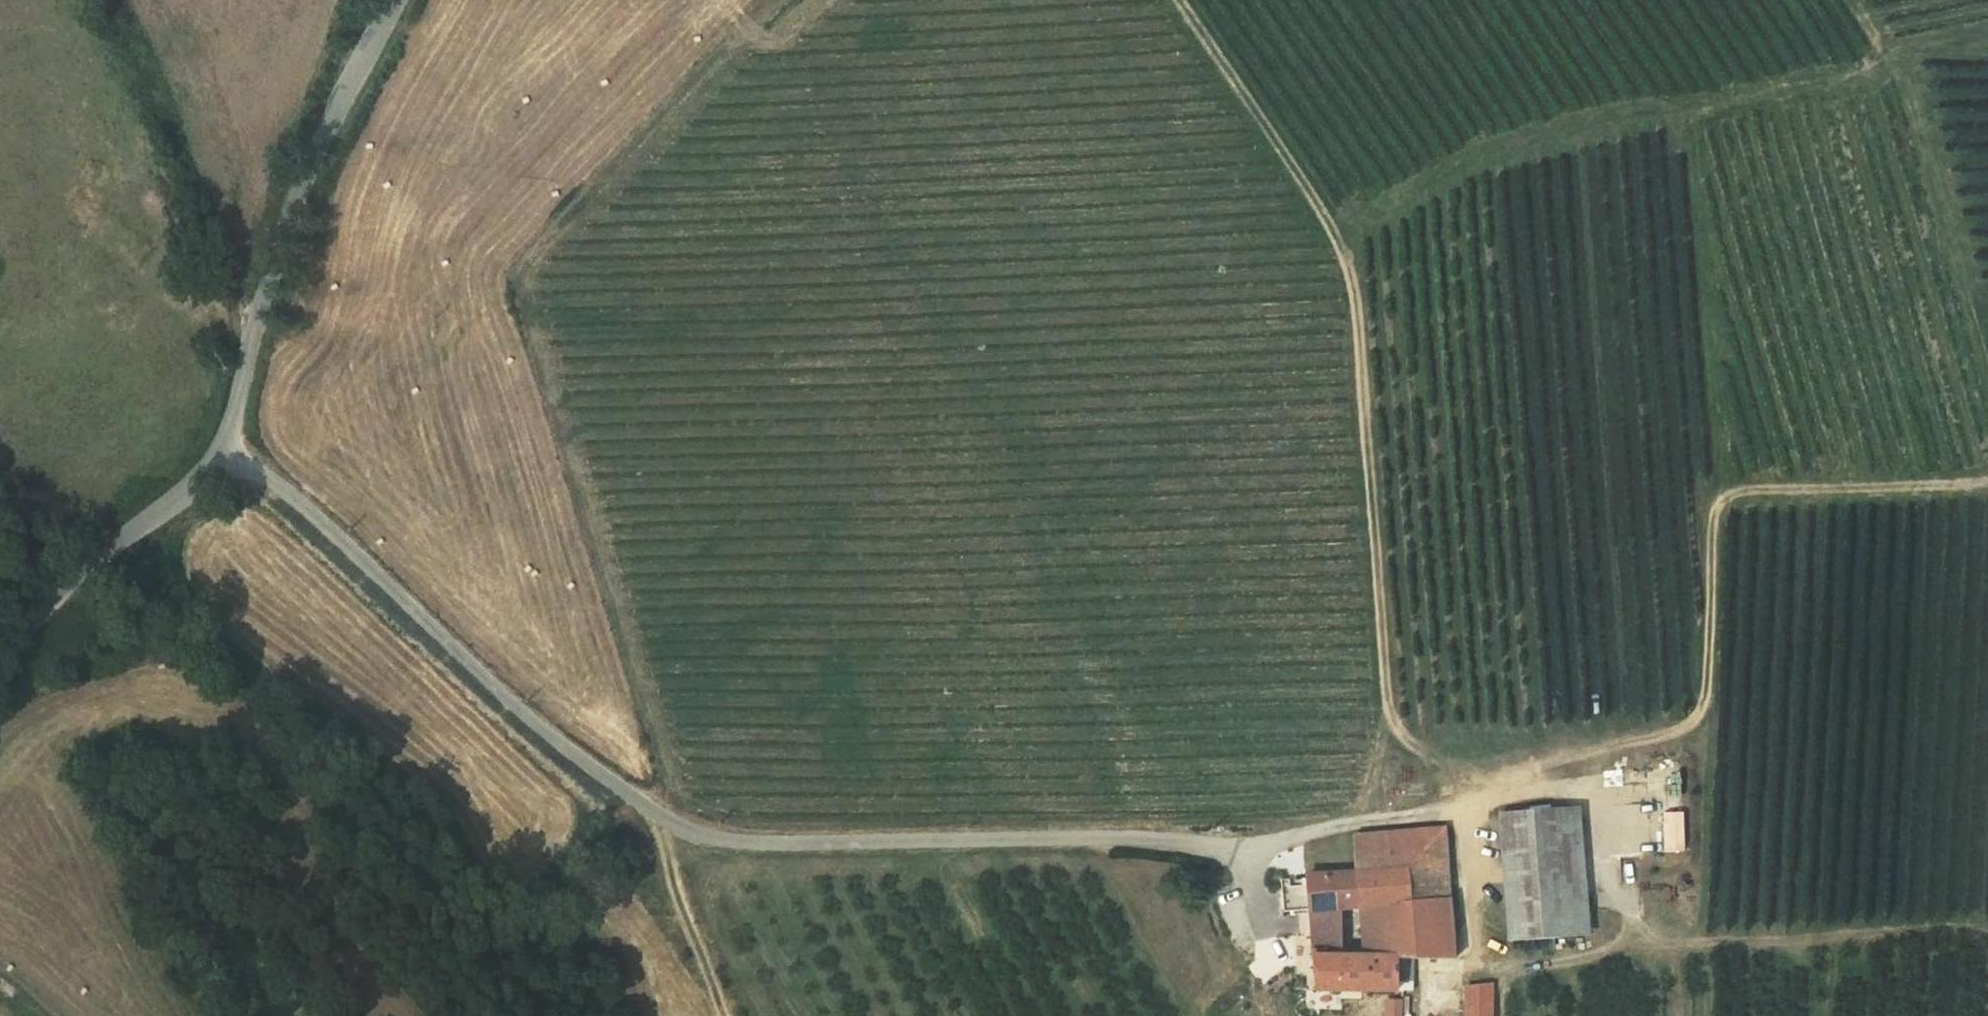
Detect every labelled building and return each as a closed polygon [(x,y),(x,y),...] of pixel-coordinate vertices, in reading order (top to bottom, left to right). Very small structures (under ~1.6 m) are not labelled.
[(1502,814),(1511,941),(1577,936),(1567,809),(1502,814)] [(1445,828),(1424,829),(1425,848),(1446,846),(1445,828)] [(1448,898),(1446,846),(1425,848),(1424,829),(1353,836),(1356,873),(1406,868),(1409,901),(1448,898)] [(1341,909),(1362,908),(1408,904),(1412,958),(1453,959),(1448,898),(1409,901),(1406,868),(1356,873),(1307,876),(1307,878),(1310,910),(1341,909)] [(1310,910),(1307,878),(1281,880),(1284,912),(1288,912),(1310,910)] [(1412,958),(1408,904),(1362,908),(1366,957),(1412,958)] [(1342,957),(1341,909),(1310,910),(1313,936),(1322,935),(1322,940),(1334,939),(1339,944),(1340,957),(1342,957)] [(1317,990),(1397,990),(1397,982),(1412,981),(1412,958),(1366,957),(1342,957),(1340,957),(1339,944),(1334,939),(1322,940),(1322,935),(1313,936),(1317,990)] [(1492,984),(1467,986),(1466,1015),(1491,1015),(1492,984)]
